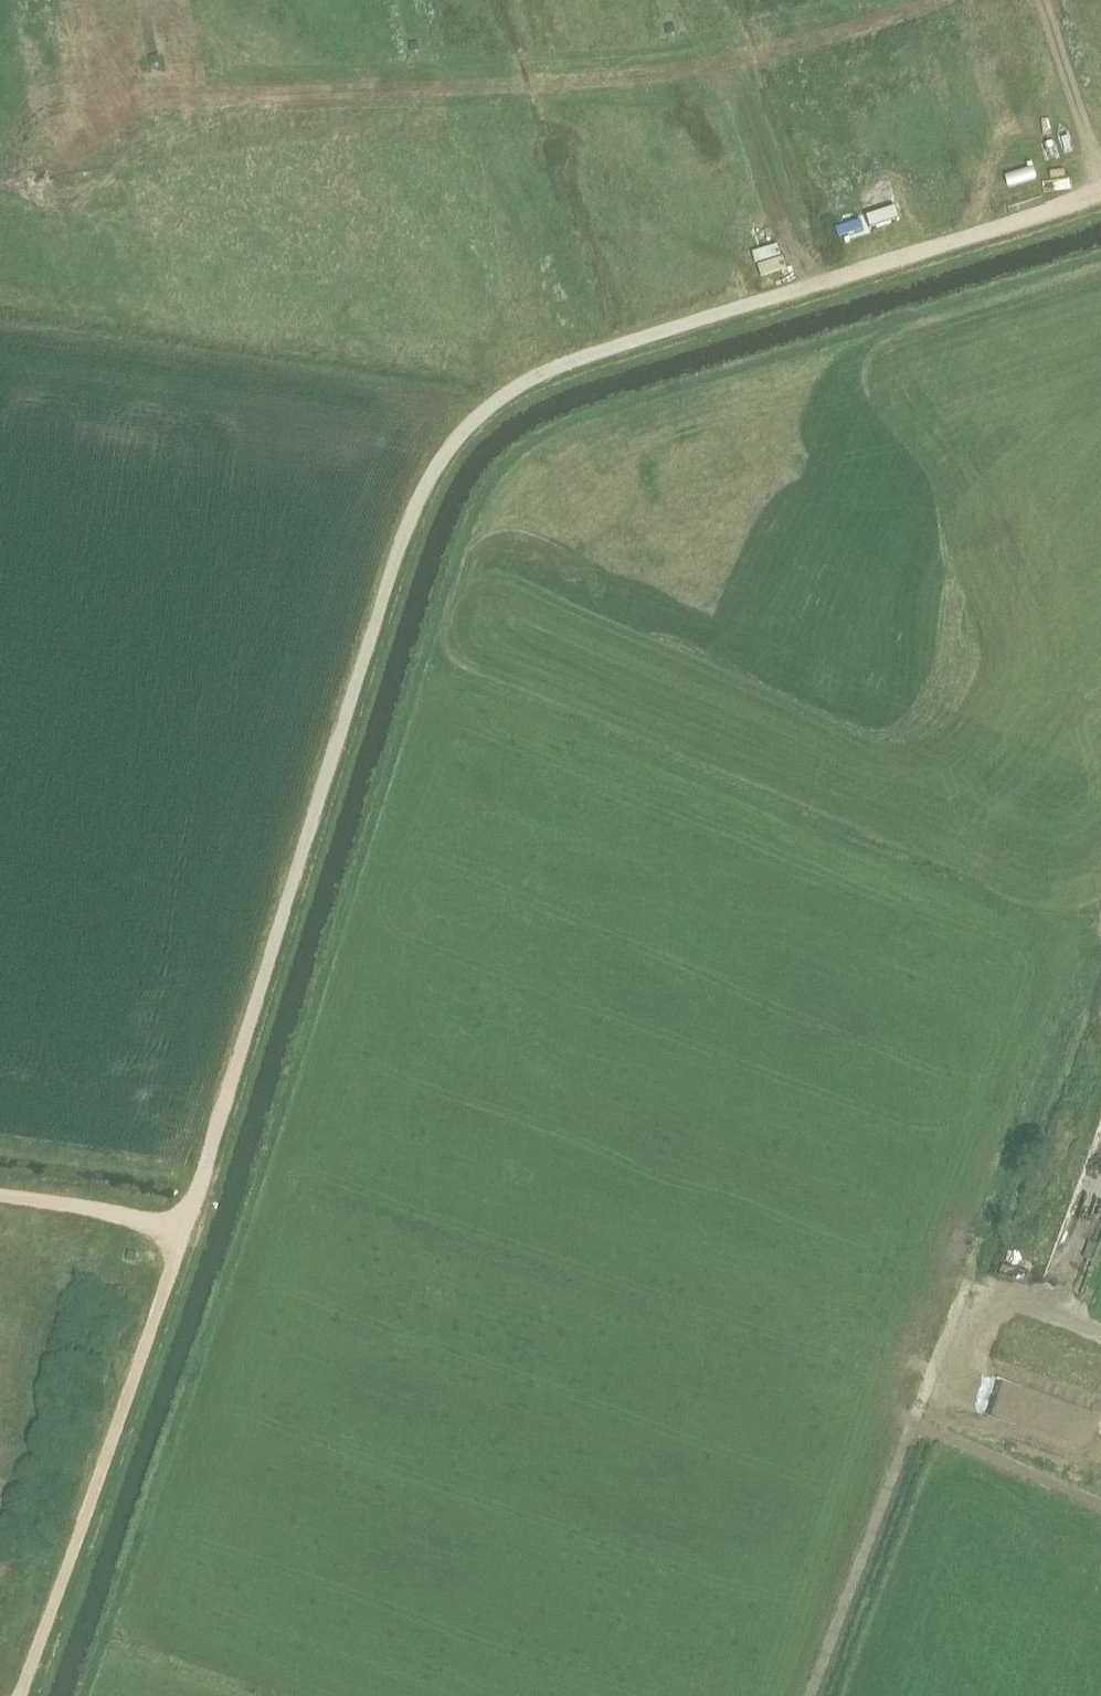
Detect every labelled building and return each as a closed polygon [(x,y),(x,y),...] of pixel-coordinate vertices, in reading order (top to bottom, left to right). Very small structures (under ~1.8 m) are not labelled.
[(896,207),(867,217),(871,229),(900,220),(896,207)]
